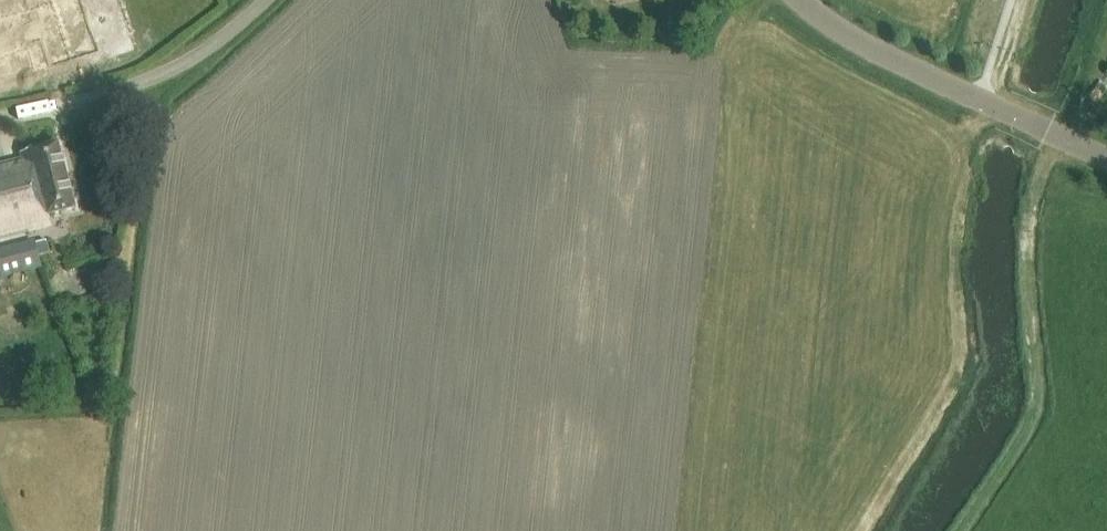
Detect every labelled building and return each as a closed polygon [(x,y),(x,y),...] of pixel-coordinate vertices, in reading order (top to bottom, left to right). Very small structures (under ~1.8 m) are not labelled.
[(87,65),(70,0),(50,0),(0,14),(0,88),(87,65)] [(0,164),(0,237),(52,223),(50,216),(77,209),(60,144),(22,153),(23,158),(0,164)] [(0,249),(0,279),(41,268),(38,257),(49,254),(45,242),(35,244),(34,240),(0,249)]
